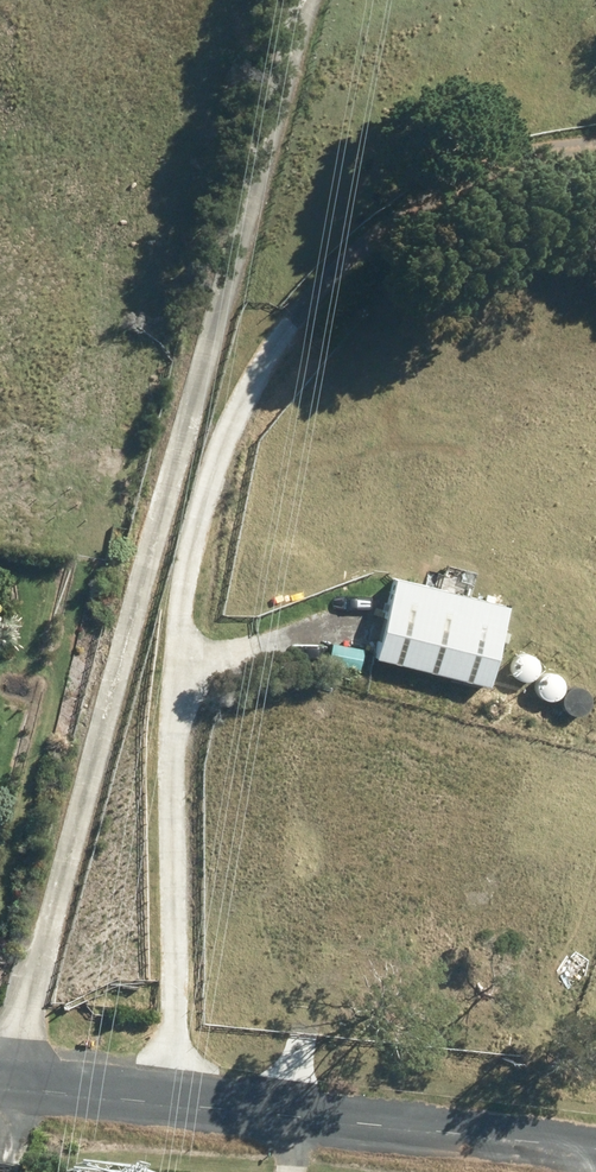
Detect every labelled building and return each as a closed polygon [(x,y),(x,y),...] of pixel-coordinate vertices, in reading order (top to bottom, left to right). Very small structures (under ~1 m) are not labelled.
[(502,683),(521,593),(403,567),(384,658),(502,683)]
